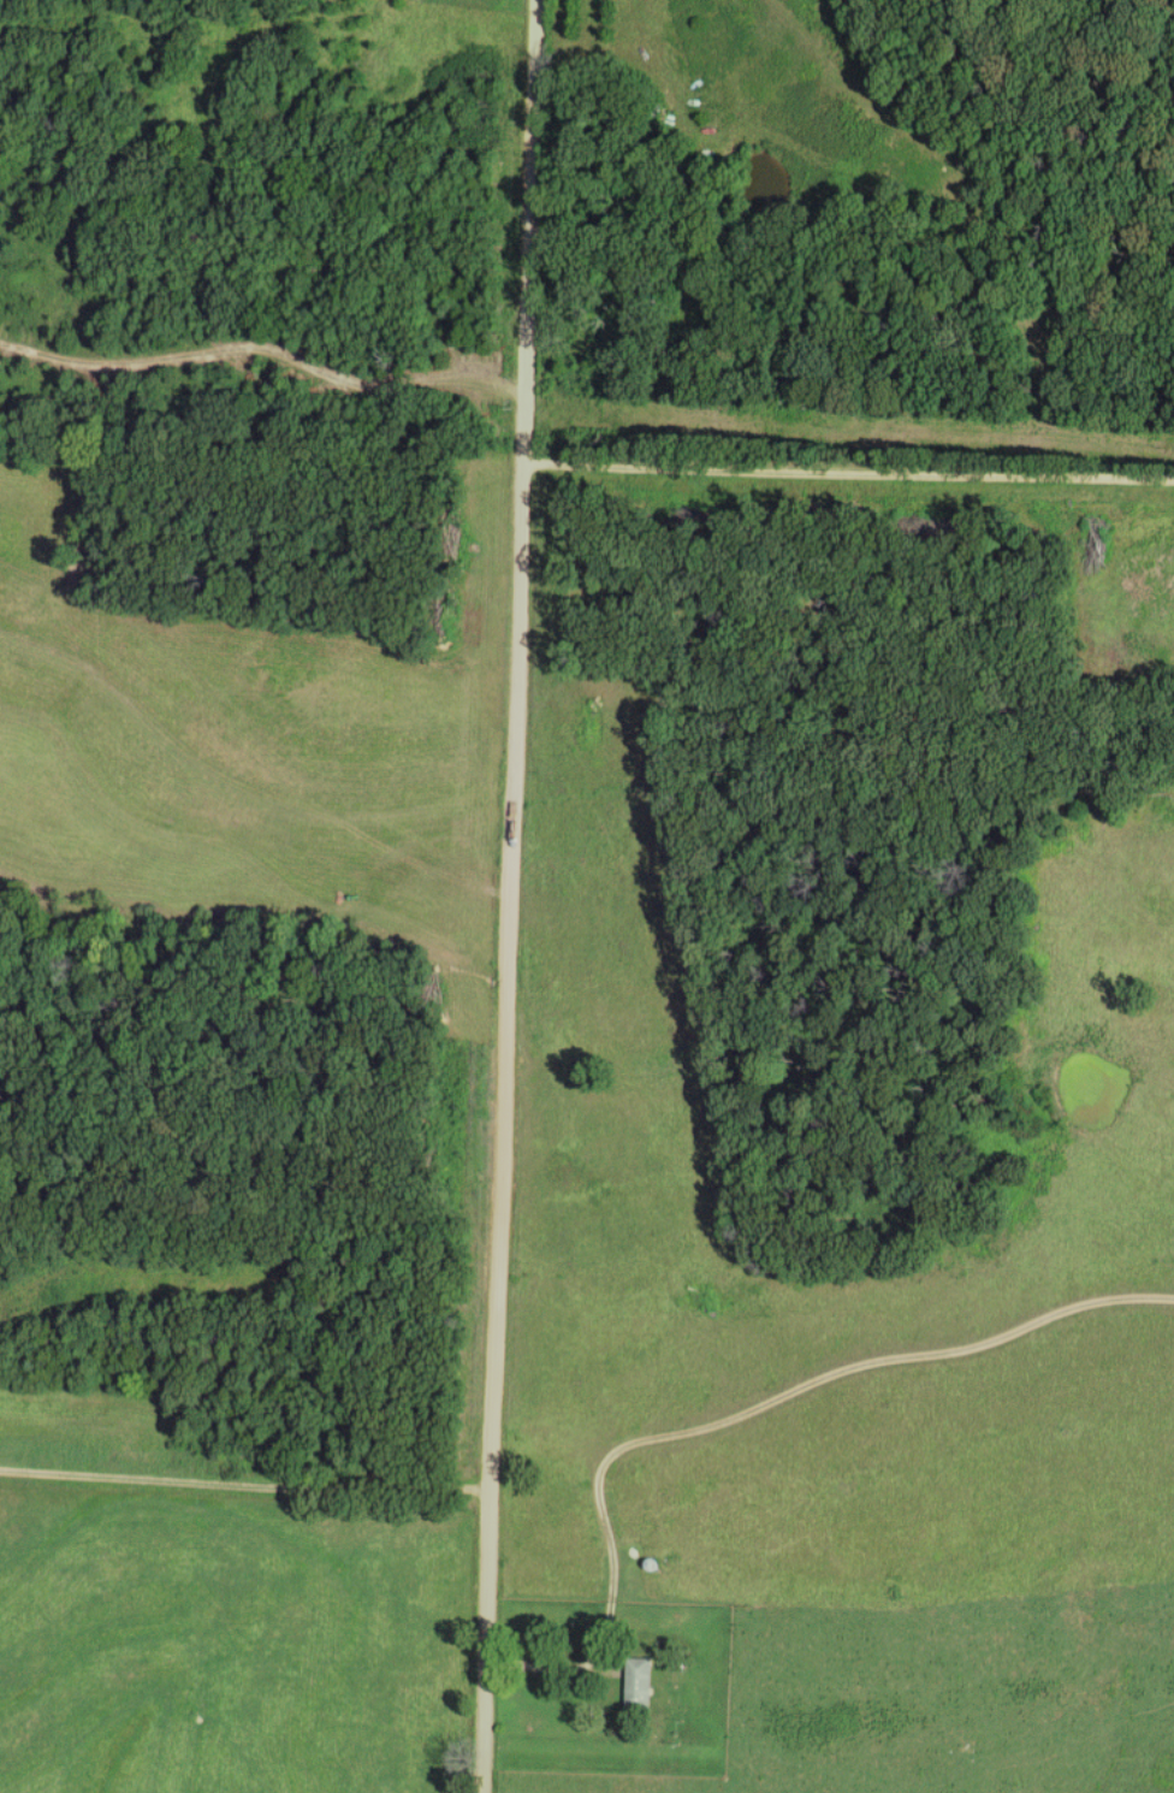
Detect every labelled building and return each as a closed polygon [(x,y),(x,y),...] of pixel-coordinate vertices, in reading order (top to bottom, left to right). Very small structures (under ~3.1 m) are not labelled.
[(652,1714),(652,1658),(628,1658),(628,1714),(652,1714)]
